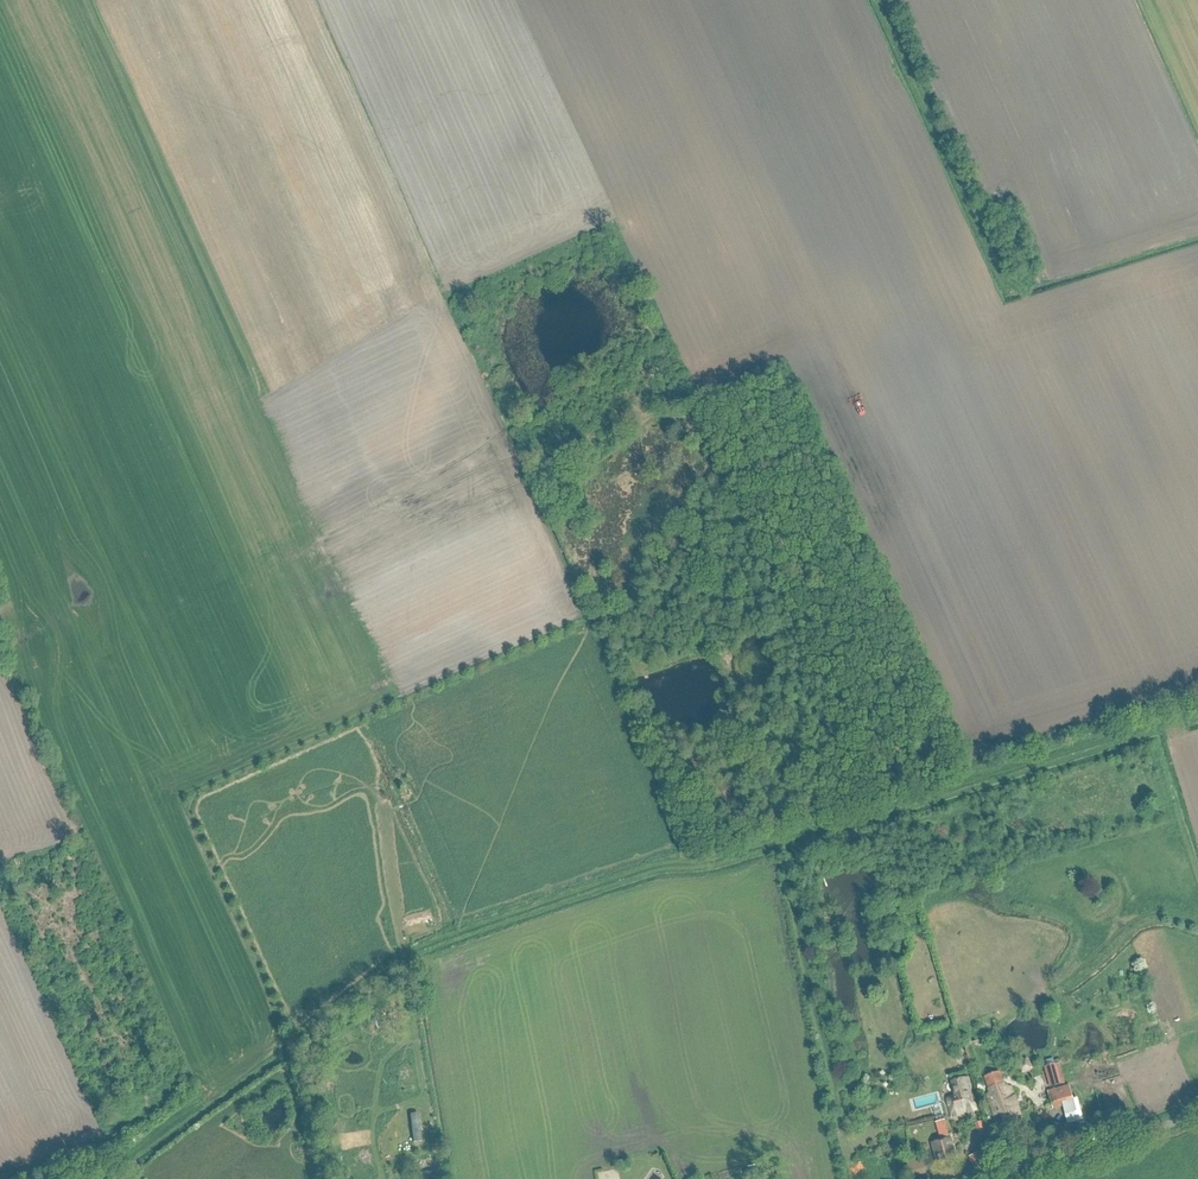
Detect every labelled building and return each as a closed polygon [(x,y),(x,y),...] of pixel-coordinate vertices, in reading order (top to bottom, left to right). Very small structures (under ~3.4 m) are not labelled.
[(1022,1058),(1026,1069),(1037,1066),(1033,1054),(1022,1058)] [(1044,1067),(1050,1088),(1064,1084),(1062,1073),(1063,1073),(1060,1063),(1044,1067)] [(999,1072),(984,1078),(990,1094),(986,1095),(994,1116),(1000,1114),(1005,1127),(1023,1120),(1010,1086),(1005,1088),(999,1072)] [(955,1096),(945,1099),(950,1116),(951,1118),(976,1110),(971,1092),(967,1079),(951,1083),(955,1096)] [(1063,1087),(1047,1092),(1052,1110),(1068,1106),(1074,1104),(1069,1086),(1063,1087)] [(987,1135),(983,1121),(975,1123),(979,1137),(987,1135)] [(949,1139),(932,1144),(937,1164),(955,1159),(949,1139)] [(971,1157),(976,1170),(990,1165),(986,1152),(971,1157)] [(751,1178),(761,1178),(760,1170),(750,1172),(751,1178)]
